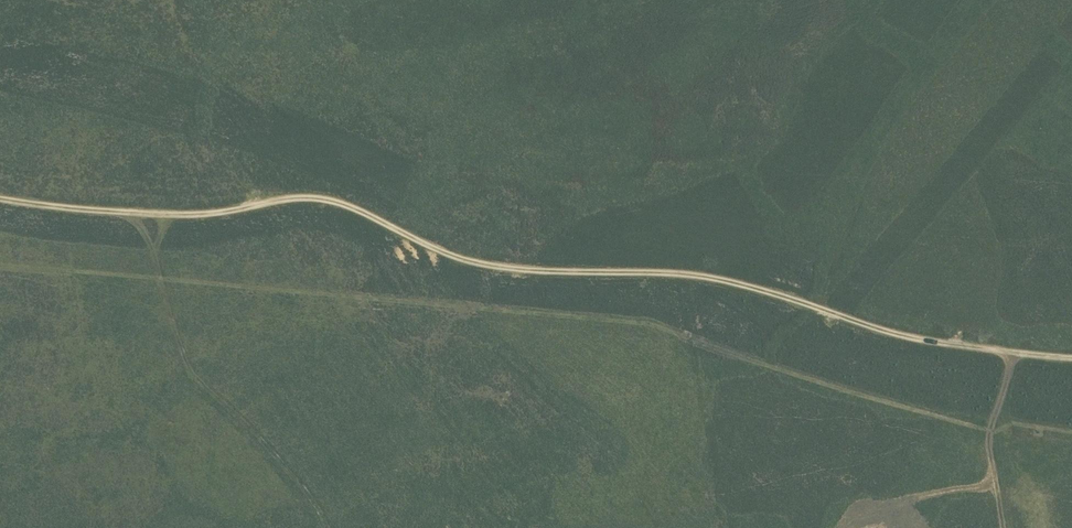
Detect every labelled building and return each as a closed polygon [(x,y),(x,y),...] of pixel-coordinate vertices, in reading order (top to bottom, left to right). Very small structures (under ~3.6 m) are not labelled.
[(397,243),(393,246),(400,257),(405,254),(397,243)]
